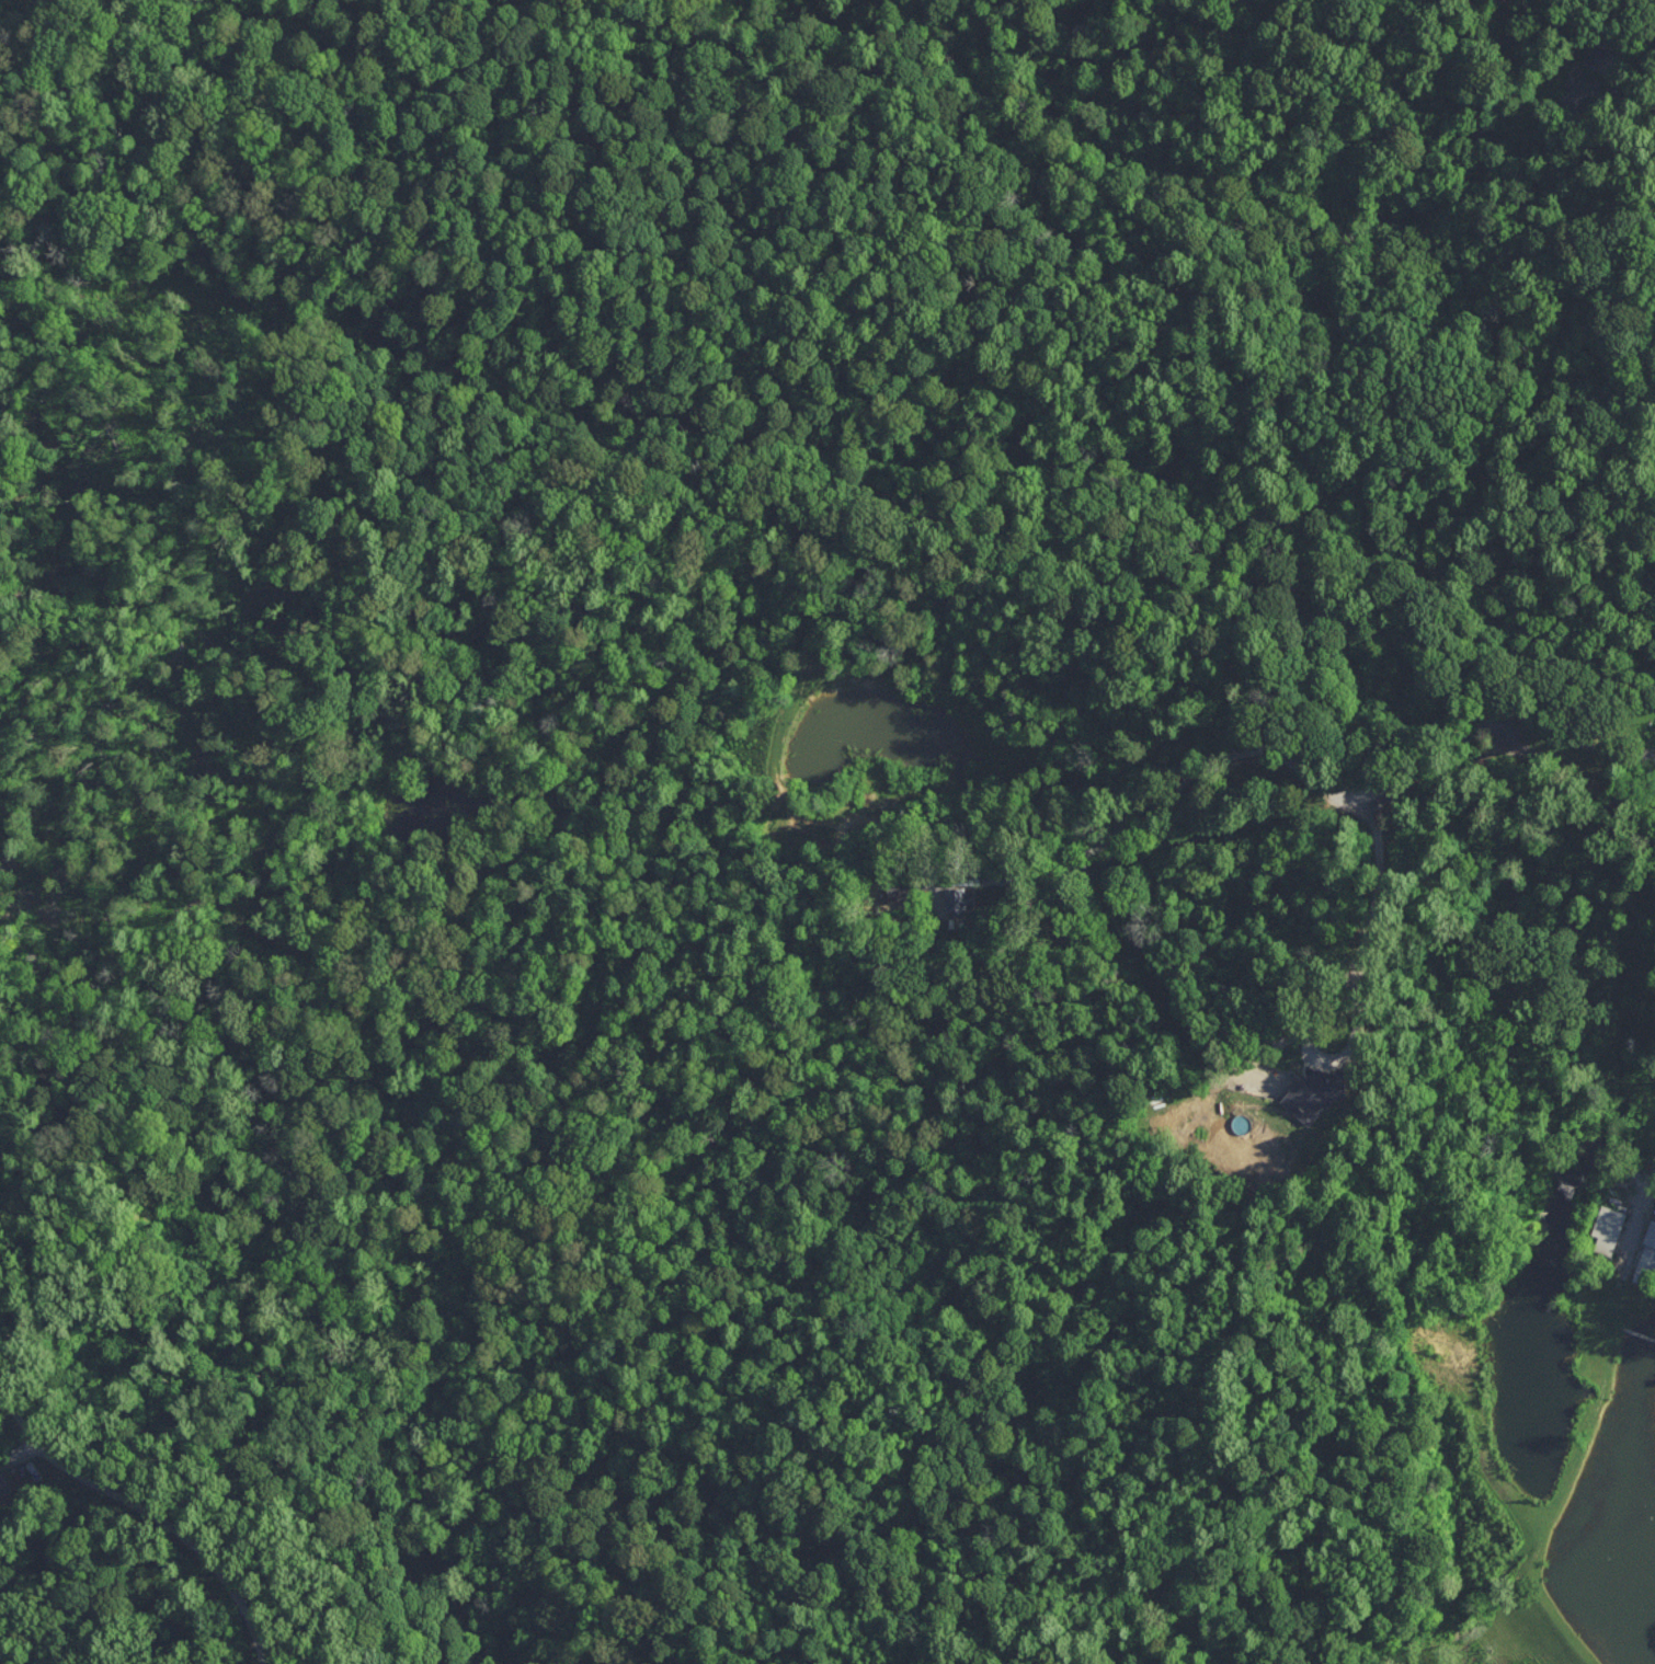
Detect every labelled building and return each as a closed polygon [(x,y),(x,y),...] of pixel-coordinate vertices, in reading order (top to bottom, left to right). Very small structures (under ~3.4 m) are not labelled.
[(964,887),(946,888),(947,917),(965,916),(964,887)] [(1280,1101),(1308,1125),(1332,1096),(1338,1101),(1347,1089),(1341,1084),(1347,1077),(1333,1065),(1325,1074),(1313,1063),(1280,1101)] [(1626,1211),(1602,1203),(1591,1232),(1598,1235),(1593,1250),(1611,1256),(1626,1211)] [(1651,1217),(1632,1280),(1652,1286),(1654,1275),(1654,1218),(1651,1217)]
